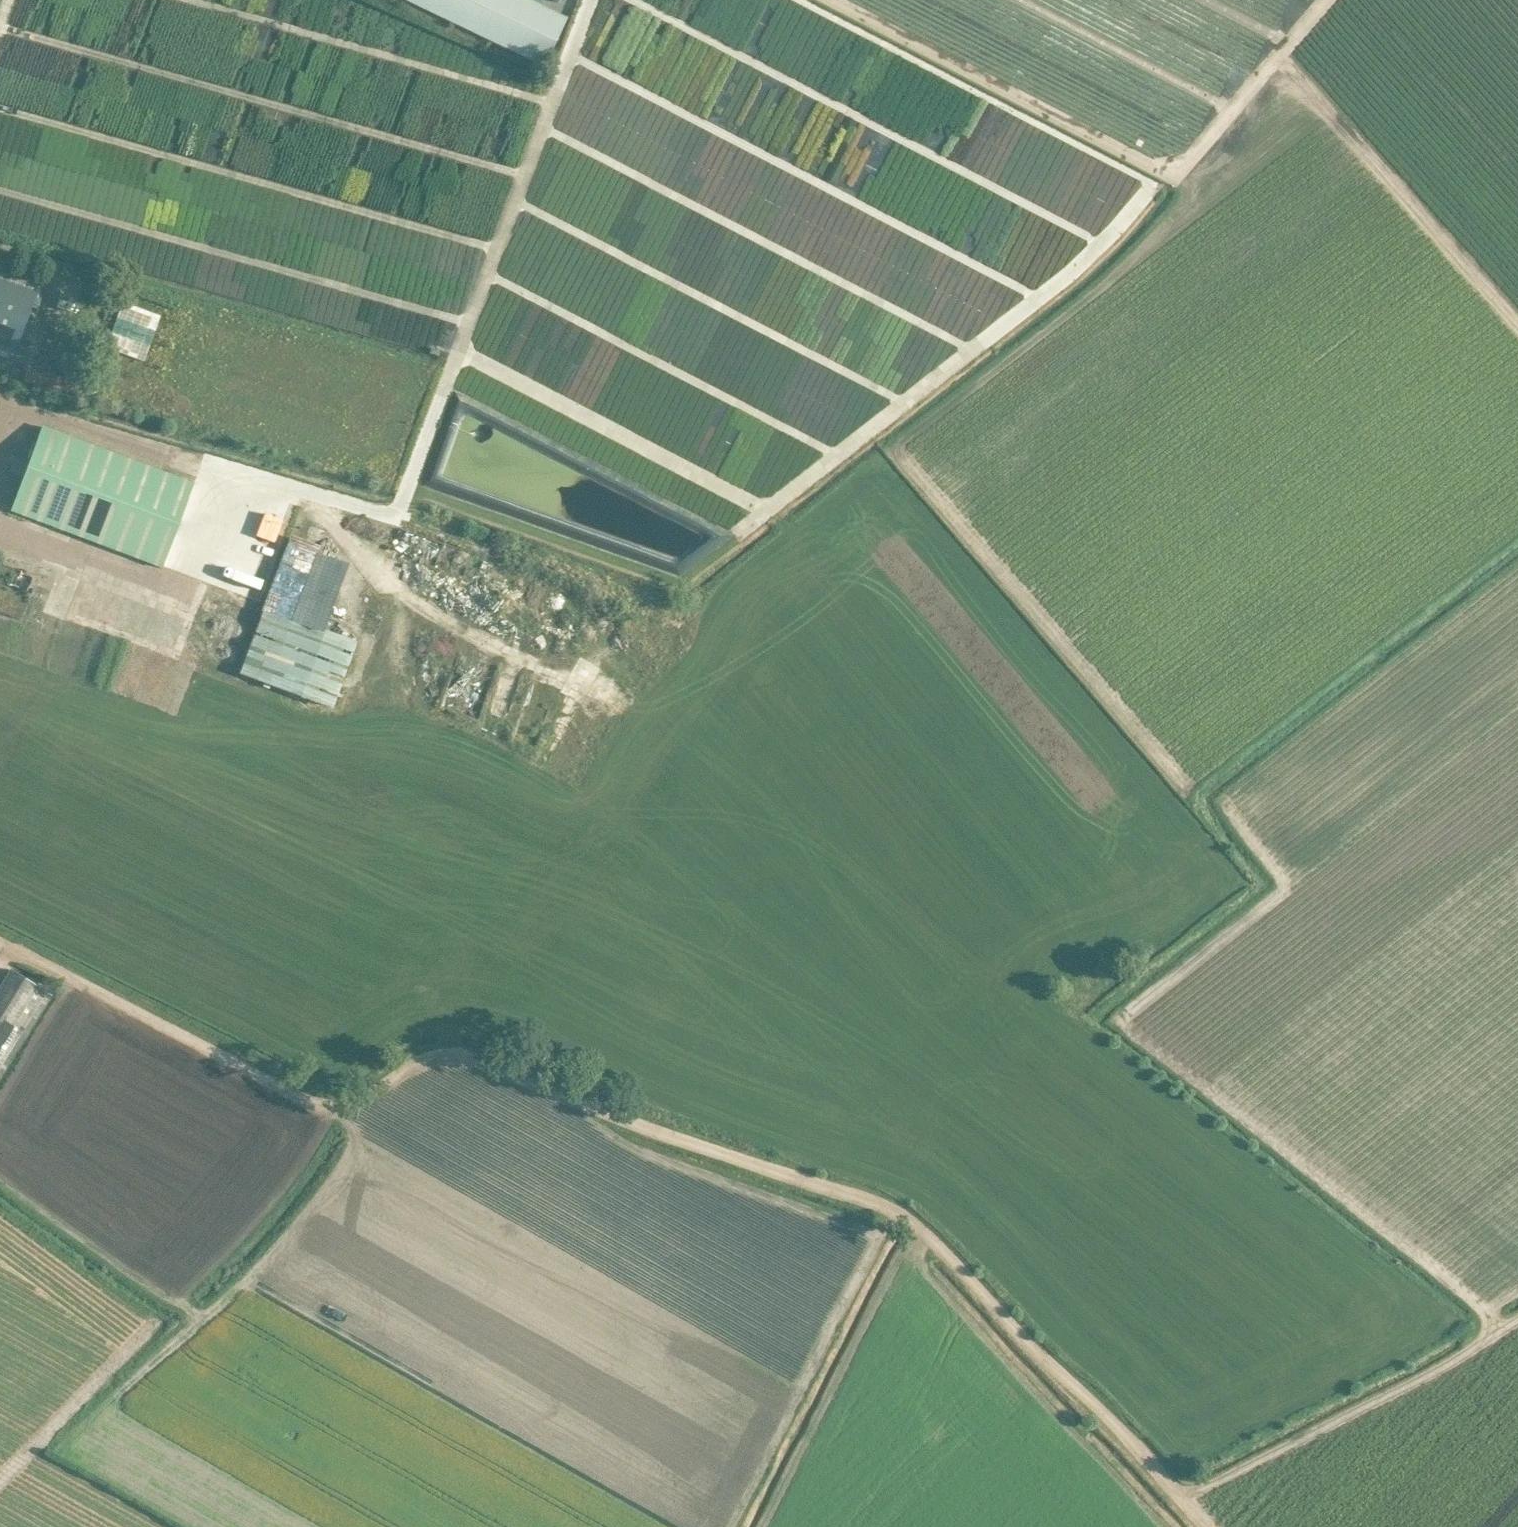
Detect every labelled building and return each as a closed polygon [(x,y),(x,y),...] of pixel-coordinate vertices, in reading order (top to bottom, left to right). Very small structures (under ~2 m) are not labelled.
[(545,64),(568,17),(531,0),(408,0),(545,64)] [(955,125),(959,118),(940,108),(936,115),(955,125)] [(1112,172),(1109,183),(1143,194),(1147,183),(1112,172)] [(1109,204),(1135,214),(1140,201),(1114,191),(1109,204)] [(1072,213),(1116,233),(1123,217),(1079,198),(1072,213)] [(0,281),(0,349),(15,355),(37,295),(0,281)] [(45,427),(12,510),(161,568),(192,485),(45,427)] [(240,672),(239,674),(264,683),(331,708),(332,708),(333,706),(354,647),(291,623),(317,553),(320,546),(290,535),(287,542),(261,611),(262,612),(240,672)] [(51,995),(11,970),(0,987),(0,1078),(51,995)]
